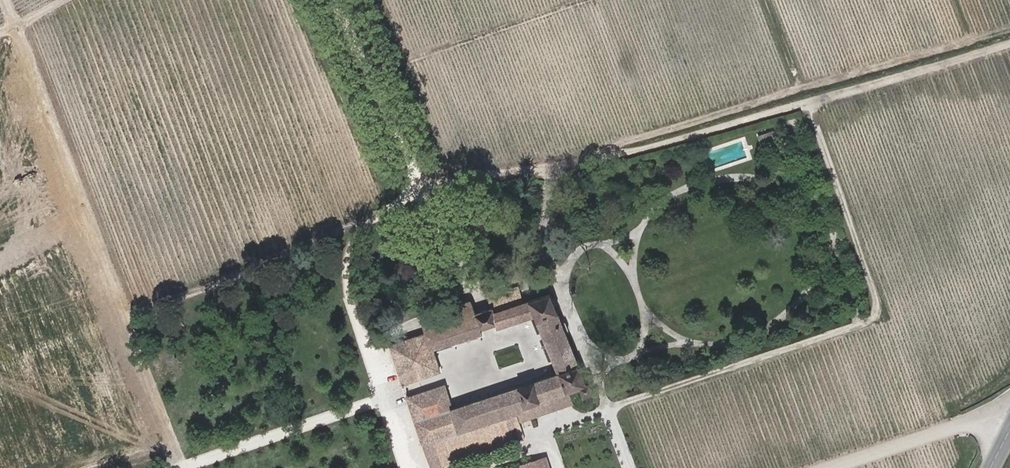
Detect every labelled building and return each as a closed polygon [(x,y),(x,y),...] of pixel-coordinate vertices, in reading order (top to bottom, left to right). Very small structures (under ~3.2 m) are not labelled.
[(594,396),(588,381),(585,382),(565,332),(561,321),(549,293),(524,301),(518,286),(487,296),(491,307),(475,313),(475,316),(389,345),(401,384),(440,372),(432,348),(482,333),(481,330),(496,324),(497,327),(534,316),(558,373),(451,409),(444,386),(406,398),(430,467),(435,467),(524,439),(518,424),(594,396)] [(561,321),(565,332),(570,330),(565,319),(561,321)]
